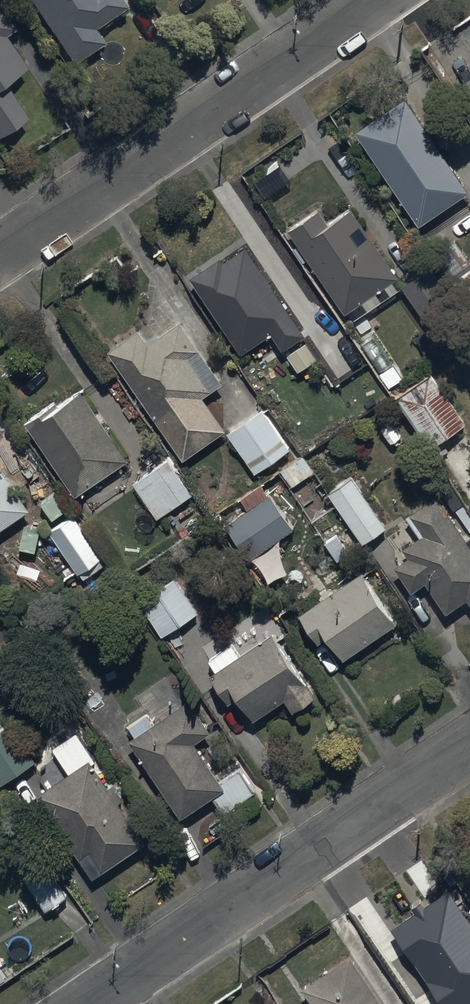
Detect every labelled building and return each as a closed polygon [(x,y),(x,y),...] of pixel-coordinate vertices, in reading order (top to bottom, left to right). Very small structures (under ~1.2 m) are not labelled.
[(71,60),(104,38),(95,25),(127,3),(124,0),(30,0),(71,60)] [(26,113),(4,80),(26,65),(4,32),(13,26),(0,6),(0,131),(26,113)] [(405,94),(354,126),(419,220),(469,186),(405,94)] [(319,204),(286,225),(342,313),(348,309),(352,315),(400,285),(395,277),(399,274),(354,203),(328,219),(319,204)] [(223,255),(190,275),(235,351),(272,328),(283,347),(306,333),(274,281),(282,276),(271,258),(260,265),(247,243),(224,257),(223,255)] [(433,265),(403,284),(425,318),(455,299),(433,265)] [(137,327),(107,348),(182,457),(226,427),(203,394),(223,380),(181,320),(148,342),(137,327)] [(400,395),(402,397),(432,444),(467,422),(440,380),(446,376),(441,368),(400,395)] [(27,419),(29,423),(76,493),(129,458),(83,388),(45,413),(42,409),(27,419)] [(226,431),(228,433),(255,471),(290,446),(262,406),(226,431)] [(192,492),(168,458),(133,484),(157,517),(192,492)] [(30,507),(0,463),(0,528),(30,507)] [(354,475),(330,491),(362,540),(386,525),(354,475)] [(293,526),(270,492),(244,511),(240,505),(219,521),(226,531),(229,529),(249,557),(293,526)] [(435,492),(406,514),(420,533),(400,547),(406,556),(396,563),(414,589),(427,580),(449,611),(469,597),(469,599),(469,533),(467,536),(435,492)] [(73,514),(49,530),(83,577),(107,560),(73,514)] [(396,621),(361,569),(300,611),(319,639),(328,632),(345,656),(396,621)] [(199,611),(176,576),(142,598),(165,633),(199,611)] [(314,695),(274,632),(239,654),(233,644),(209,659),(215,669),(211,672),(229,699),(238,692),(254,717),(286,697),(293,708),(314,695)] [(136,736),(132,739),(181,814),(213,793),(224,810),(255,790),(239,766),(220,779),(194,739),(211,728),(191,696),(154,720),(149,713),(129,726),(136,736)] [(0,727),(0,781),(36,758),(12,720),(0,727)] [(112,790),(89,757),(39,792),(84,856),(91,851),(102,867),(145,837),(119,799),(123,795),(117,786),(112,790)] [(46,860),(23,875),(44,909),(68,894),(46,860)] [(449,893),(390,931),(439,1003),(469,1003),(469,924),(449,893)] [(352,952),(303,985),(316,1003),(386,1003),(352,952)]
